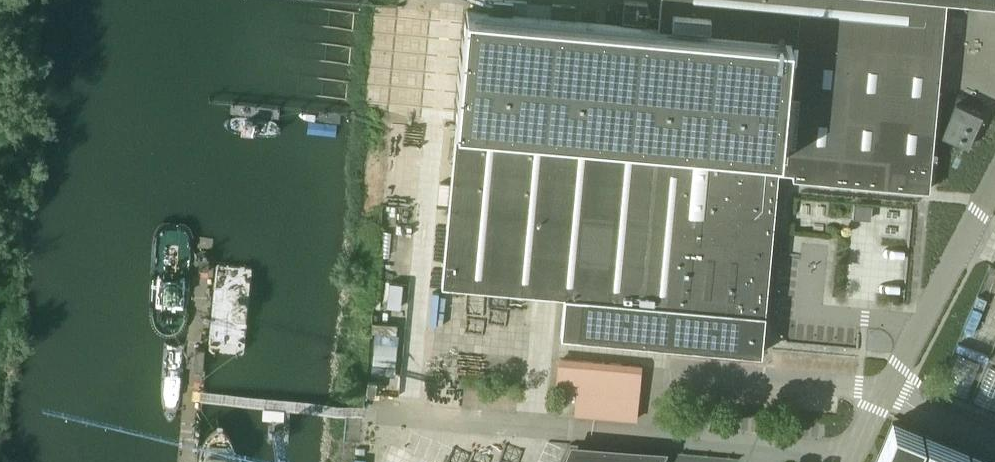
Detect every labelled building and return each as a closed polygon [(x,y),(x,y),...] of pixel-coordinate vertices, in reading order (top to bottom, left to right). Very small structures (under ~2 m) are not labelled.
[(442,284),(558,295),(555,335),(578,337),(760,354),(777,171),(793,172),(793,177),(929,190),(946,0),(661,0),(658,27),(467,10),(442,284)] [(983,115),(957,103),(942,135),(968,147),(983,115)] [(400,308),(402,284),(389,283),(386,307),(400,308)] [(366,333),(365,373),(390,374),(392,334),(366,333)] [(569,416),(637,419),(640,362),(551,358),(549,390),(570,391),(569,416)] [(973,455),(970,461),(966,460),(969,453),(926,435),(923,442),(919,441),(922,434),(893,422),(876,461),(990,461),(973,455)] [(659,457),(574,450),(569,461),(657,461),(659,457)] [(396,453),(392,461),(418,461),(396,453)]
